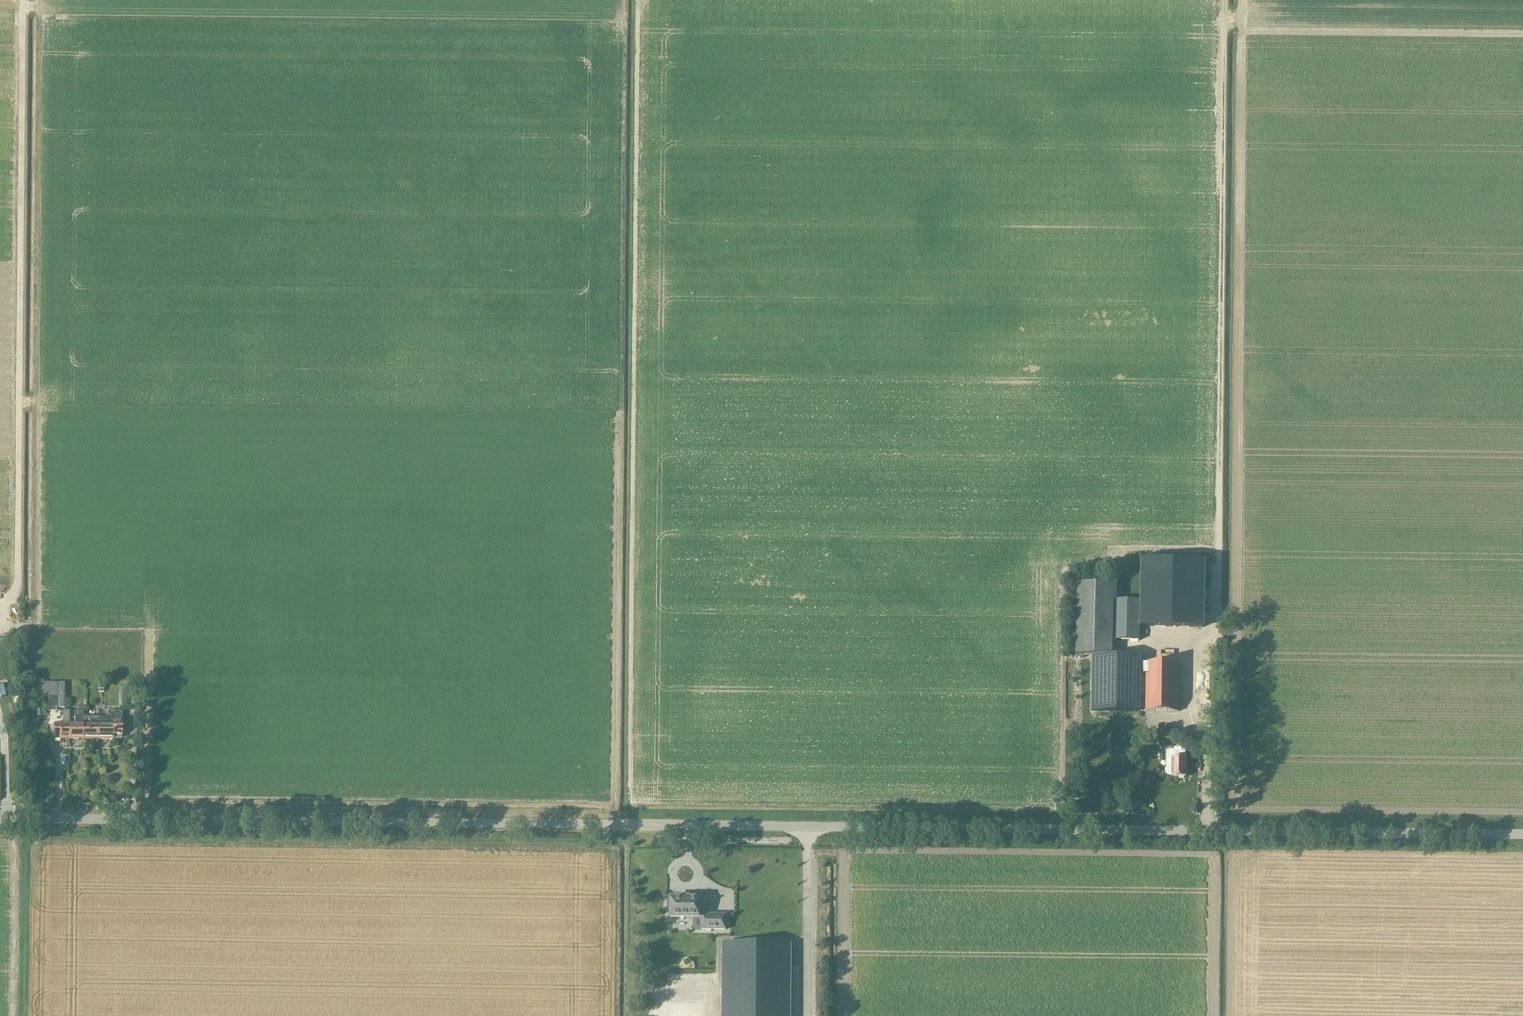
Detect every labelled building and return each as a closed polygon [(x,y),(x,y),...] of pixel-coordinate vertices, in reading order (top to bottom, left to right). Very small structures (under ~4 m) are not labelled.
[(1141,562),(1140,601),(1139,635),(1143,635),(1143,626),(1204,627),(1205,563),(1141,562)] [(1077,585),(1076,641),(1073,641),(1074,572),(1017,571),(1016,710),(1088,711),(1088,701),(1092,701),(1092,711),(1178,711),(1178,663),(1140,663),(1140,657),(1112,657),(1112,641),(1139,641),(1139,635),(1140,601),(1116,600),(1117,586),(1077,585)] [(64,683),(52,683),(43,683),(43,693),(49,693),(49,711),(57,711),(57,708),(63,708),(64,683)] [(69,739),(69,723),(69,710),(64,710),(63,723),(54,723),(54,738),(69,739)] [(83,739),(84,716),(84,711),(75,710),(74,723),(69,723),(69,739),(83,739)] [(98,716),(98,739),(113,739),(113,737),(121,737),(122,711),(108,711),(108,716),(98,716)] [(98,739),(98,716),(84,716),(83,739),(98,739)] [(1171,768),(1171,777),(1185,777),(1185,758),(1185,750),(1165,750),(1165,766),(1167,767),(1171,768)] [(680,898),(669,898),(669,901),(667,901),(667,910),(669,910),(669,918),(700,918),(700,930),(724,930),(724,915),(701,914),(701,907),(698,907),(699,898),(688,898),(680,898)] [(723,943),(722,1015),(788,1015),(789,944),(723,943)]
